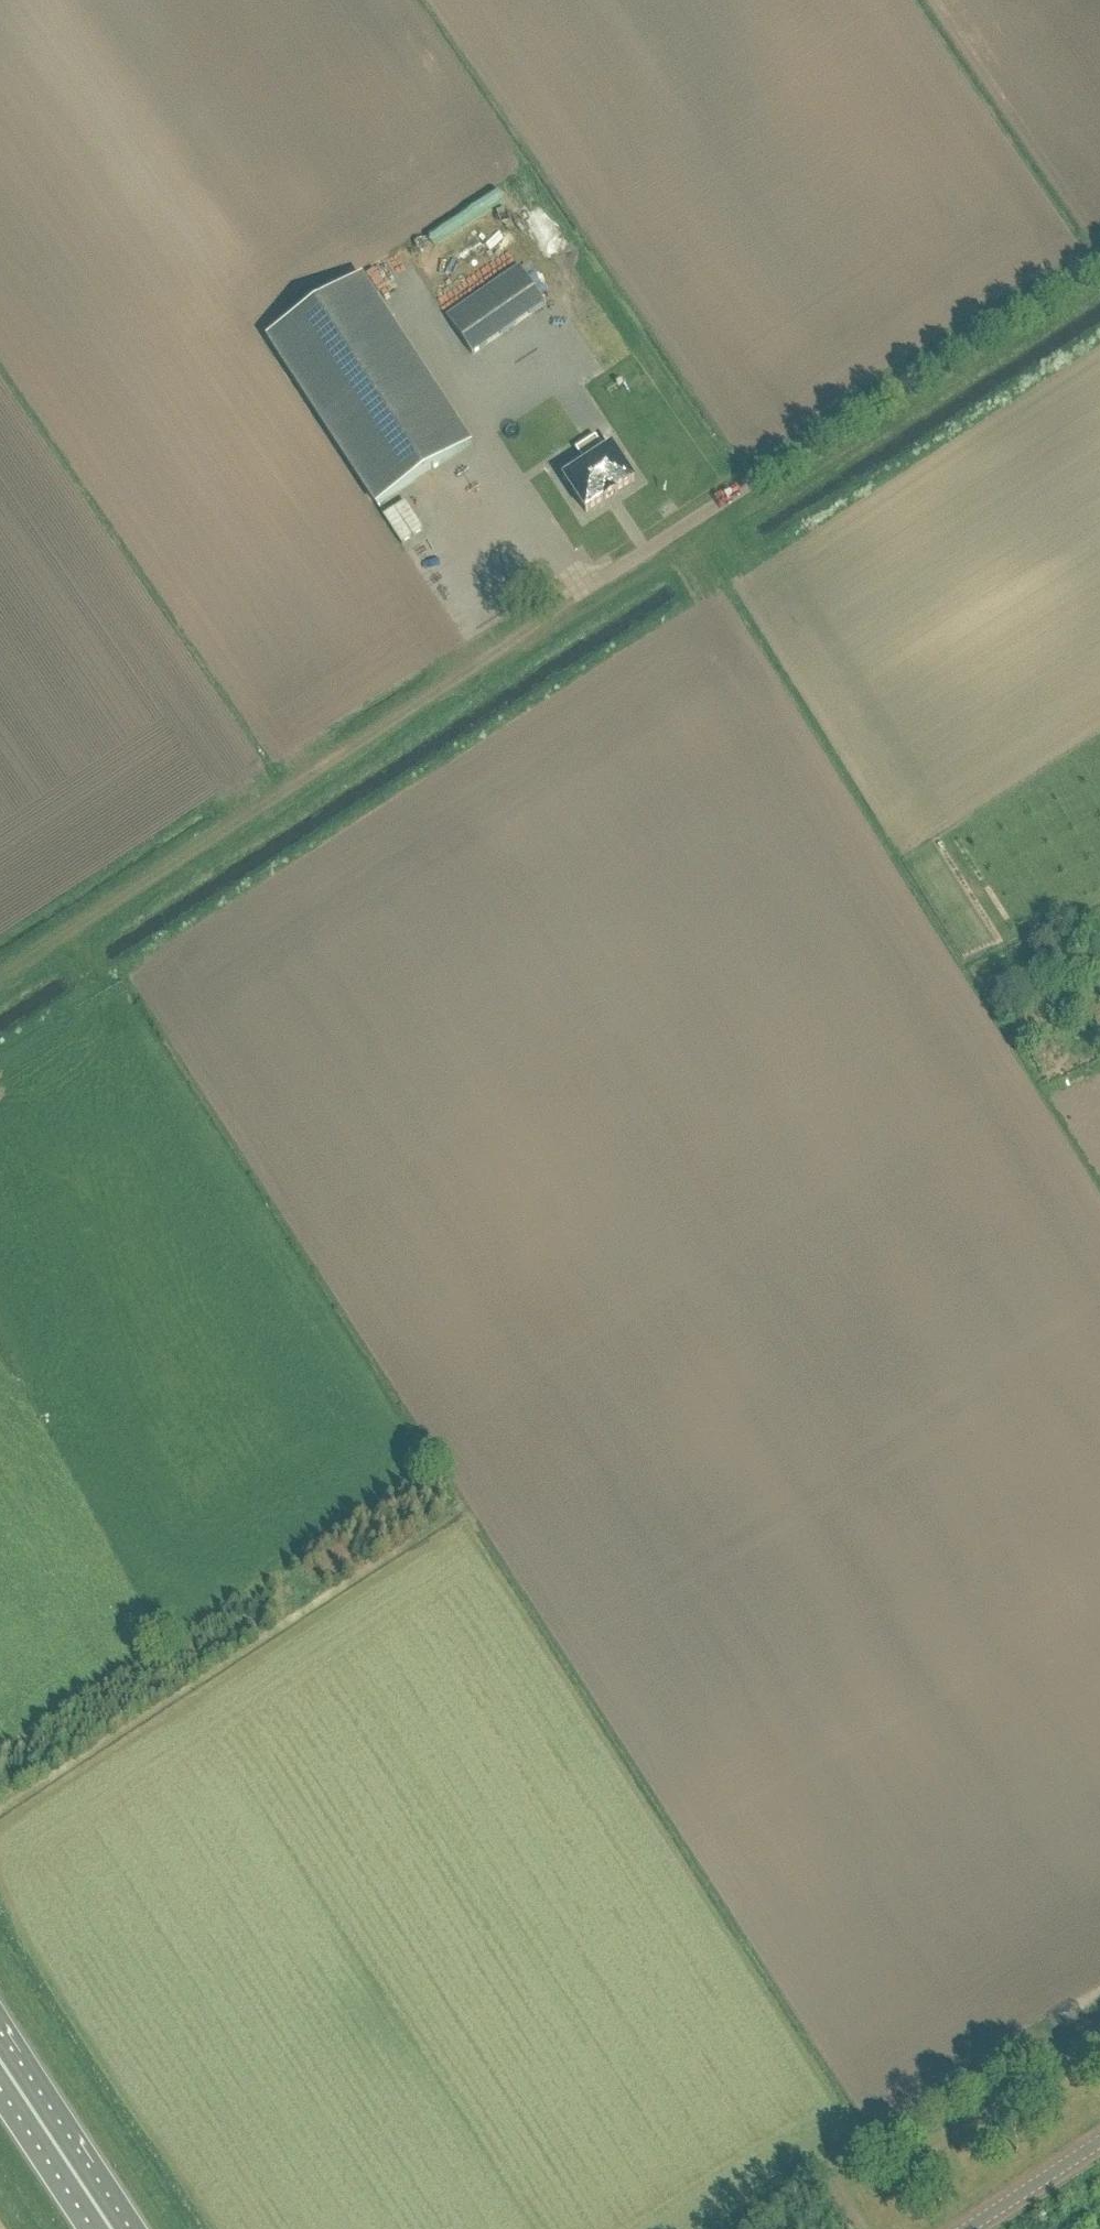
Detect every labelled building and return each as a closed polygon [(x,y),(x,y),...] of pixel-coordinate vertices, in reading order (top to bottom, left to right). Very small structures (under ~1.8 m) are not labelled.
[(519,268),(446,319),(472,357),(546,306),(519,268)] [(268,340),(377,507),(471,446),(362,279),(268,340)] [(613,449),(605,454),(595,439),(576,452),(586,466),(564,481),(586,515),(605,503),(617,496),(617,495),(635,483),(613,449)] [(566,446),(540,464),(551,479),(577,461),(566,446)] [(405,505),(381,515),(393,544),(417,535),(405,505)]
